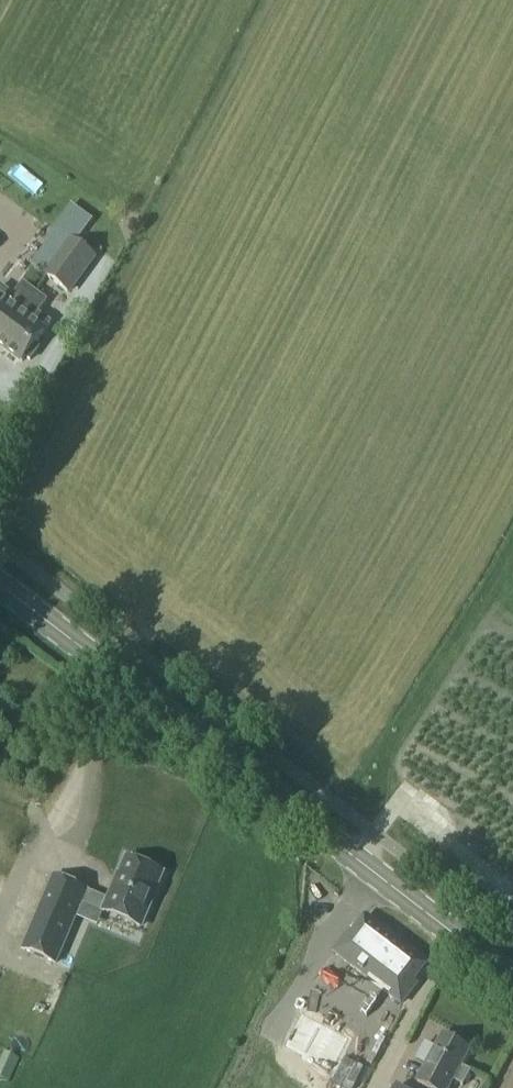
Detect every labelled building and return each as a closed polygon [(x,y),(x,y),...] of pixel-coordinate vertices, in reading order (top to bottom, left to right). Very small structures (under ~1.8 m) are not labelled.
[(3,191),(0,196),(0,215),(1,216),(12,200),(29,211),(40,194),(0,168),(0,189),(3,191)] [(72,242),(45,277),(67,293),(93,257),(72,242)] [(0,287),(0,347),(21,363),(25,359),(29,362),(39,349),(34,345),(50,324),(37,314),(46,302),(22,285),(13,297),(0,287)] [(40,905),(19,953),(51,967),(72,918),(70,918),(76,904),(137,930),(160,876),(123,861),(105,904),(52,881),(42,905),(40,905)] [(426,964),(367,918),(353,936),(350,933),(333,954),(400,1005),(416,984),(413,982),(426,964)] [(349,1039),(303,1014),(286,1045),(301,1053),(298,1058),(314,1066),(317,1061),(341,1074),(334,1087),(354,1087),(365,1067),(351,1059),(350,1061),(340,1055),(349,1039)] [(453,1083),(463,1087),(464,1087),(471,1074),(461,1068),(469,1053),(442,1038),(417,1086),(421,1087),(451,1087),(453,1083)] [(0,1060),(0,1078),(8,1082),(18,1059),(4,1052),(3,1054),(0,1060)]
